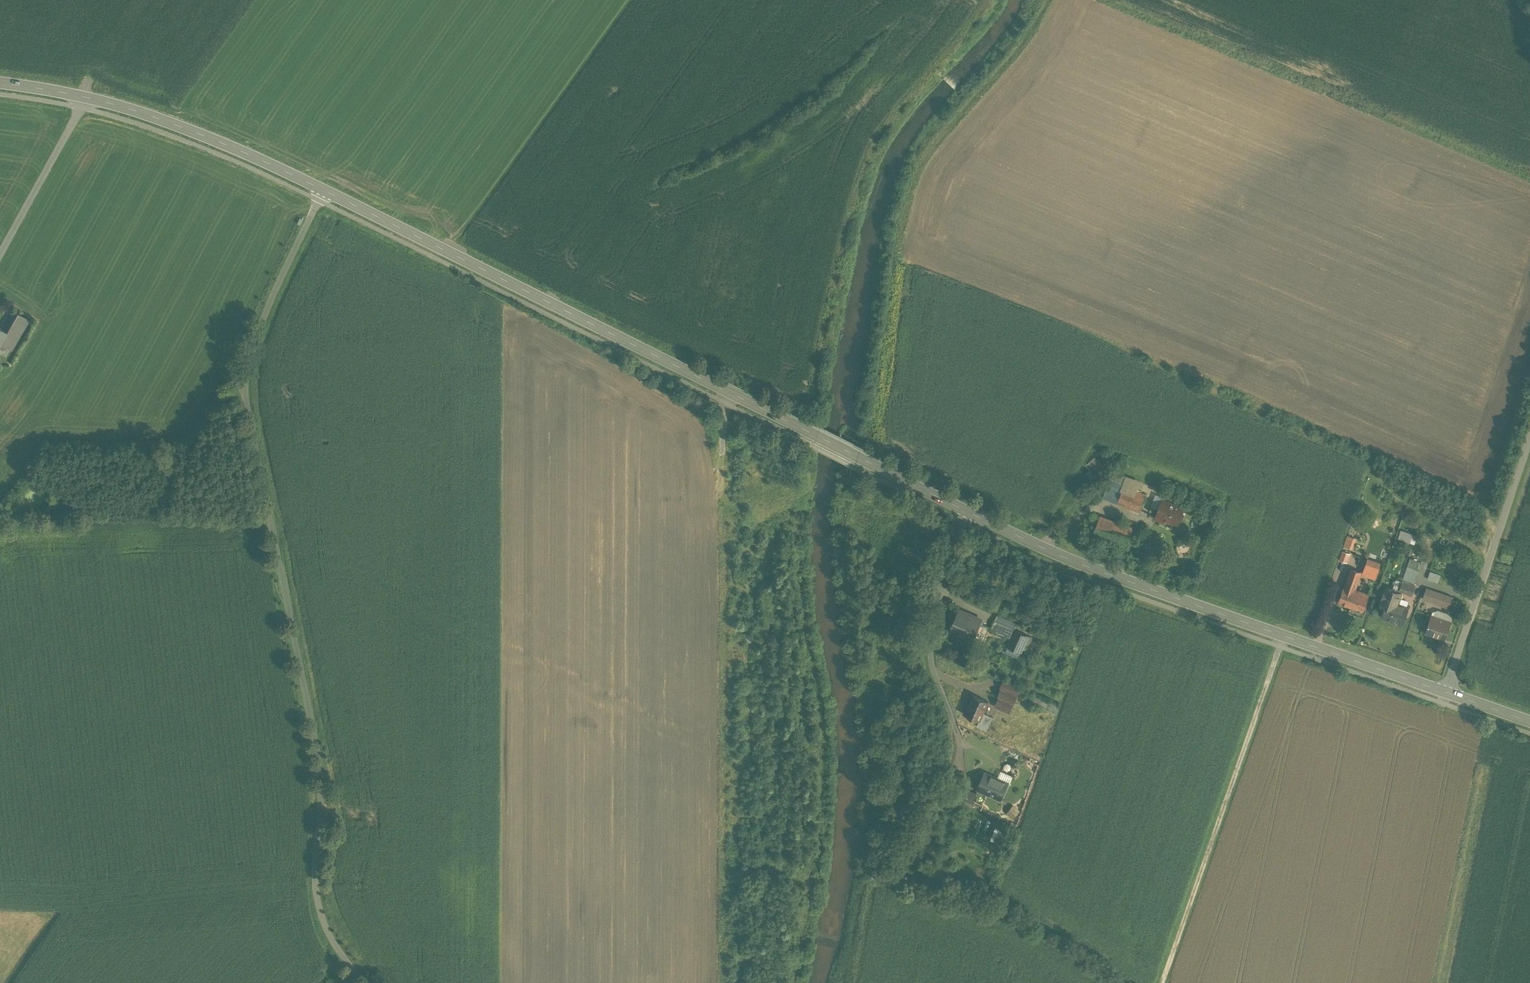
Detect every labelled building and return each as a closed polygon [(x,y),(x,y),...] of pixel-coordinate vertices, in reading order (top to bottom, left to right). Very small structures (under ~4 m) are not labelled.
[(15,311),(5,330),(7,331),(1,342),(12,348),(28,319),(15,311)] [(1140,480),(1113,470),(1102,499),(1139,512),(1145,494),(1136,491),(1140,480)] [(1183,506),(1164,498),(1156,518),(1175,526),(1183,506)] [(1134,529),(1100,517),(1094,534),(1128,546),(1134,529)] [(1361,573),(1350,569),(1338,606),(1362,614),(1368,595),(1355,591),(1361,573)] [(1402,594),(1383,588),(1377,607),(1384,609),(1380,620),(1403,627),(1408,611),(1397,608),(1402,594)] [(1453,598),(1428,589),(1423,602),(1448,610),(1453,598)] [(972,615),(959,608),(950,627),(973,638),(982,618),(973,614),(972,615)] [(1024,614),(1021,620),(1032,625),(1035,618),(1024,614)] [(1449,621),(1429,615),(1423,635),(1443,641),(1449,621)] [(1029,635),(995,620),(991,628),(1011,637),(1007,645),(1021,651),(1029,635)] [(1020,685),(1004,678),(1001,686),(1002,687),(998,695),(1000,696),(996,704),(1009,710),(1020,685)] [(989,700),(973,693),(964,712),(980,719),(984,711),(989,700)] [(984,711),(980,719),(977,724),(987,729),(994,715),(984,711)] [(1008,782),(985,771),(978,787),(1001,797),(1008,782)] [(976,792),(962,786),(958,795),(972,801),(976,792)]
